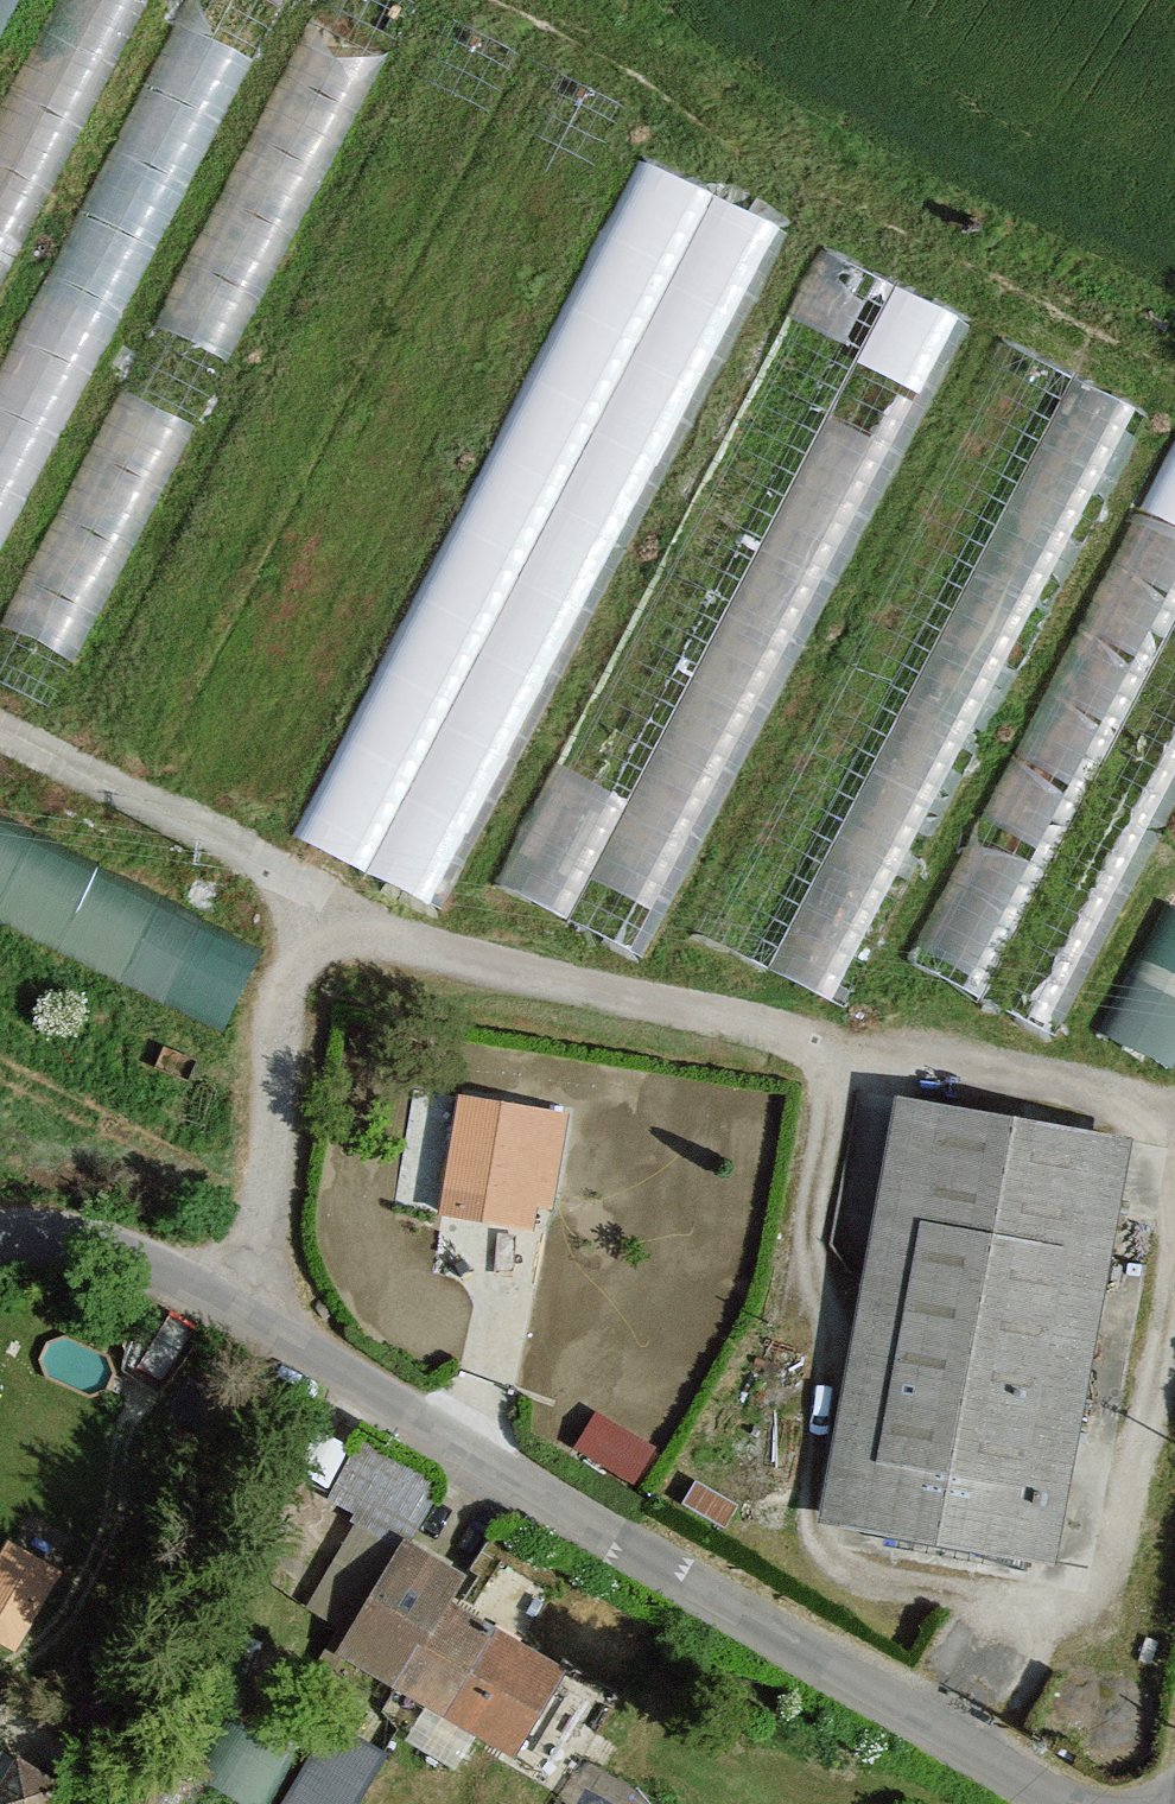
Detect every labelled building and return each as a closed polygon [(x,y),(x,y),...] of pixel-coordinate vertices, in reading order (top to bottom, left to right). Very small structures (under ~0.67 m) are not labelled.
[(275,0),(187,0),(0,391),(0,575),(275,0)] [(143,0),(59,0),(0,123),(0,299),(143,0)] [(9,38),(26,0),(0,0),(0,35),(9,38)] [(315,2),(175,323),(247,354),(387,34),(315,2)] [(628,143),(324,841),(463,901),(767,203),(628,143)] [(865,355),(931,386),(968,308),(902,277),(865,355)] [(1064,362),(792,966),(865,999),(1137,395),(1064,362)] [(131,382),(13,617),(82,652),(200,417),(131,382)] [(598,866),(678,905),(920,407),(894,394),(882,420),(833,397),(641,793),(563,755),(505,873),(577,908),(598,866)] [(1152,504),(1174,514),(1174,450),(1152,504)] [(1133,501),(935,956),(1005,986),(1162,627),(1174,633),(1174,519),(1133,501)] [(1174,785),(1174,715),(1047,1007),(1073,1018),(1174,785)] [(239,1013),(274,935),(0,815),(0,908),(239,1013)] [(1110,1029),(1174,1059),(1174,892),(1110,1029)] [(540,1117),(464,1105),(448,1209),(524,1221),(540,1117)] [(1131,1149),(908,1109),(832,1528),(1054,1569),(1131,1149)] [(602,1410),(586,1442),(646,1470),(662,1438),(602,1410)] [(423,1522),(443,1471),(362,1439),(342,1490),(423,1522)] [(410,1551),(350,1652),(515,1749),(559,1675),(448,1610),(464,1582),(410,1551)] [(0,1568),(0,1616),(24,1631),(49,1590),(3,1562),(0,1568)] [(387,1742),(329,1714),(285,1803),(357,1803),(387,1742)] [(57,1792),(20,1770),(0,1803),(50,1803),(57,1792)]
